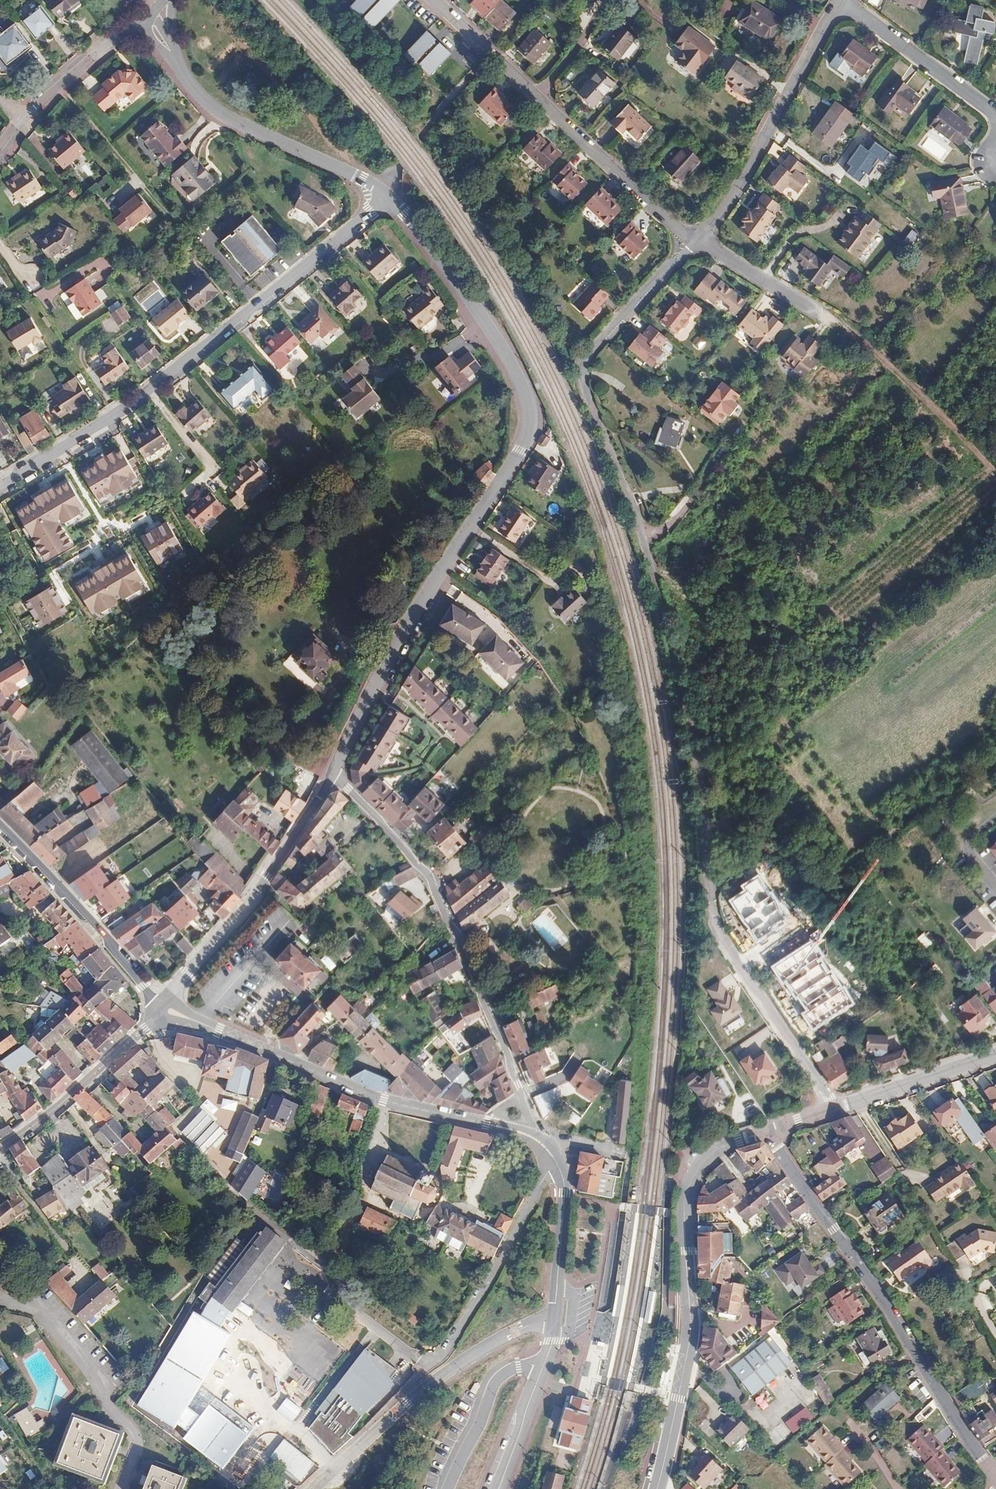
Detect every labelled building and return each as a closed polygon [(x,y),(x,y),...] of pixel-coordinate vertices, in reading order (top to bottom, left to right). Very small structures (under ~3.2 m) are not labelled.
[(77,0),(50,0),(51,2),(46,6),(58,20),(80,4),(77,0)] [(350,8),(373,30),(402,0),(358,0),(350,8)] [(516,23),(492,0),(485,0),(474,11),(502,37),(516,23)] [(752,0),(740,20),(772,40),(785,19),(752,0)] [(928,0),(903,0),(924,9),(928,0)] [(976,38),(971,65),(986,68),(992,35),(995,36),(995,22),(988,21),(990,11),(975,8),(972,24),(964,22),(962,36),(976,38)] [(54,27),(41,10),(21,24),(34,42),(54,27)] [(8,65),(32,47),(18,28),(7,37),(1,29),(0,31),(0,55),(8,65)] [(454,53),(430,29),(403,55),(427,79),(454,53)] [(639,40),(624,29),(608,51),(623,63),(639,40)] [(558,45),(543,32),(526,51),(541,64),(558,45)] [(678,50),(689,57),(682,68),(699,79),(706,68),(708,69),(719,51),(691,32),(678,50)] [(859,43),(847,58),(862,69),(860,73),(869,80),(883,61),(859,43)] [(746,97),(754,103),(768,82),(743,65),(732,82),(749,93),(746,97)] [(104,87),(107,90),(95,100),(106,113),(127,96),(134,104),(147,93),(146,92),(149,89),(139,76),(119,75),(104,87)] [(618,87),(604,75),(585,99),(599,111),(618,87)] [(914,89),(905,82),(897,93),(893,99),(890,97),(884,105),(887,107),(886,108),(888,109),(888,112),(891,115),(894,114),(895,115),(902,106),(915,115),(926,101),(912,91),(914,89)] [(507,94),(501,89),(486,105),(508,124),(520,110),(505,96),(507,94)] [(818,138),(836,151),(860,117),(841,104),(818,138)] [(645,144),(658,131),(635,108),(617,125),(627,136),(632,131),(645,144)] [(967,148),(977,133),(971,128),(972,127),(951,111),(938,127),(960,144),(961,143),(967,148)] [(151,155),(155,155),(167,168),(184,153),(182,151),(186,148),(177,137),(173,140),(157,122),(140,136),(149,147),(147,150),(151,155)] [(48,150),(63,167),(83,149),(66,129),(58,135),(61,139),(48,150)] [(562,149),(558,153),(553,147),(543,137),(529,150),(551,171),(568,155),(562,149)] [(903,160),(875,140),(869,150),(866,147),(854,164),(859,167),(852,175),(866,185),(872,176),(875,178),(886,163),(896,169),(903,160)] [(553,147),(558,153),(562,149),(557,144),(553,147)] [(705,162),(690,149),(671,170),(686,184),(705,162)] [(172,178),(194,204),(217,185),(195,159),(172,178)] [(811,171),(798,161),(790,172),(785,178),(783,176),(782,175),(773,187),(788,199),(791,194),(798,193),(805,198),(814,186),(806,179),(811,171)] [(579,202),(594,187),(586,180),(580,174),(583,171),(576,164),(561,180),(568,187),(565,189),(579,202)] [(23,202),(44,187),(31,170),(19,179),(17,177),(9,183),(23,202)] [(586,180),(589,177),(583,171),(580,174),(586,180)] [(946,198),(951,220),(971,216),(964,180),(936,186),(939,200),(946,198)] [(81,194),(73,181),(65,187),(74,199),(81,194)] [(614,197),(616,195),(609,189),(594,206),(615,227),(629,212),(614,197)] [(116,223),(126,234),(134,227),(135,228),(155,212),(141,196),(122,211),(125,215),(116,223)] [(288,197),(282,207),(286,209),(283,216),(297,223),(303,229),(302,231),(310,235),(318,221),(318,214),(303,206),(304,205),(288,197)] [(784,222),(781,219),(788,211),(770,199),(763,207),(766,209),(758,218),(756,215),(748,225),(752,228),(747,234),(764,247),(784,222)] [(263,268),(283,251),(253,217),(234,232),(236,237),(233,239),(230,236),(221,243),(251,277),(263,268)] [(889,229),(873,217),(867,224),(864,221),(856,230),(858,232),(845,248),(865,263),(878,246),(877,245),(889,229)] [(644,262),(658,247),(651,240),(644,234),(647,231),(640,224),(625,240),(632,247),(630,249),(644,262)] [(79,237),(64,227),(60,234),(54,239),(52,237),(40,245),(52,262),(72,248),(79,237)] [(651,240),(654,237),(647,231),(644,234),(651,240)] [(398,260),(384,245),(371,256),(369,254),(362,260),(376,278),(398,260)] [(857,271),(838,259),(832,267),(811,253),(803,265),(816,274),(812,280),(827,290),(840,273),(850,280),(857,271)] [(186,294),(200,311),(221,294),(207,276),(186,294)] [(723,283),(721,285),(710,277),(696,295),(706,304),(709,300),(717,307),(720,302),(727,302),(731,304),(732,313),(738,318),(749,304),(723,283)] [(345,279),(326,295),(342,313),(353,305),(350,301),(358,294),(345,279)] [(74,305),(76,304),(84,318),(103,307),(88,281),(69,292),(70,295),(68,296),(74,305)] [(580,304),(598,320),(604,314),(600,311),(605,306),(616,294),(602,281),(580,304)] [(434,309),(441,303),(427,286),(420,292),(421,294),(402,309),(416,327),(436,312),(434,309)] [(700,309),(684,296),(679,302),(677,300),(671,307),(669,306),(664,312),(666,313),(660,321),(675,333),(680,327),(685,326),(687,323),(687,319),(691,313),(694,316),(700,309)] [(155,321),(169,338),(182,327),(180,326),(193,315),(181,300),(155,321)] [(302,322),(303,331),(314,343),(323,334),(326,337),(333,332),(335,335),(343,329),(322,306),(302,322)] [(608,309),(605,306),(600,311),(604,314),(608,309)] [(120,327),(131,319),(124,308),(113,316),(120,327)] [(763,325),(765,322),(753,312),(739,330),(754,342),(751,346),(763,355),(783,330),(774,323),(771,326),(769,329),(763,325)] [(10,334),(21,352),(36,344),(38,347),(45,342),(44,339),(45,339),(35,321),(10,334)] [(140,325),(122,339),(128,347),(134,342),(137,346),(130,351),(132,353),(150,339),(140,325)] [(290,326),(276,337),(274,335),(262,345),(271,356),(267,360),(278,372),(293,359),(289,354),(304,342),(290,326)] [(670,340),(654,327),(646,337),(643,334),(632,348),(655,368),(659,363),(660,364),(668,355),(661,350),(670,340)] [(813,381),(826,364),(819,359),(828,346),(818,339),(812,347),(802,340),(787,360),(795,365),(796,363),(805,370),(803,373),(813,381)] [(160,357),(150,344),(134,357),(144,370),(160,357)] [(96,371),(105,384),(128,368),(114,348),(101,356),(106,364),(96,371)] [(469,352),(455,364),(467,379),(481,367),(469,352)] [(455,364),(449,357),(436,368),(456,393),(470,383),(467,379),(455,364)] [(274,387),(253,362),(219,390),(232,406),(255,387),(262,396),(274,387)] [(359,416),(383,397),(356,364),(344,374),(356,389),(345,398),(359,416)] [(57,401),(62,409),(58,412),(64,422),(78,412),(78,414),(93,404),(79,381),(66,389),(69,393),(57,401)] [(742,395),(727,383),(722,389),(721,388),(705,408),(723,422),(731,413),(734,416),(743,405),(739,402),(744,396),(742,395)] [(190,405),(187,402),(178,410),(194,429),(214,412),(201,396),(190,405)] [(34,443),(49,436),(34,409),(19,418),(27,430),(18,434),(26,445),(32,441),(34,443)] [(3,418),(0,420),(0,440),(1,439),(3,441),(12,436),(3,418)] [(670,421),(666,438),(662,437),(660,449),(671,451),(672,447),(680,448),(685,424),(670,421)] [(148,440),(147,437),(138,442),(150,462),(173,448),(162,431),(148,440)] [(342,455),(334,446),(324,454),(332,463),(342,455)] [(106,506),(142,485),(122,450),(85,471),(106,506)] [(564,466),(545,454),(537,464),(541,467),(532,479),(548,490),(564,466)] [(235,482),(248,496),(272,476),(258,460),(238,477),(240,478),(235,482)] [(485,461),(475,470),(486,483),(494,471),(485,461)] [(37,503),(20,513),(48,562),(75,546),(64,526),(84,514),(83,512),(87,509),(72,483),(58,491),(56,488),(36,500),(37,503)] [(219,496),(211,503),(197,514),(197,515),(195,518),(204,530),(207,527),(208,528),(221,516),(224,520),(233,513),(219,496)] [(195,511),(197,514),(211,503),(208,499),(195,511)] [(536,513),(519,502),(503,527),(520,538),(536,513)] [(149,538),(144,541),(158,568),(184,555),(170,527),(165,530),(165,529),(156,533),(148,537),(149,538)] [(480,574),(497,584),(515,558),(498,547),(494,554),(493,553),(487,561),(488,562),(480,574)] [(78,590),(93,617),(99,614),(100,618),(118,608),(116,605),(123,601),(125,604),(144,594),(142,590),(147,588),(131,560),(117,568),(113,561),(103,566),(93,572),(97,580),(78,590)] [(593,595),(580,582),(569,594),(566,591),(557,601),(573,616),(593,595)] [(55,594),(53,589),(25,603),(39,630),(66,616),(64,611),(65,610),(61,601),(57,594),(55,594)] [(489,625),(458,605),(445,625),(453,630),(452,632),(467,642),(468,640),(476,645),(489,625)] [(501,635),(484,652),(491,659),(490,660),(502,673),(504,671),(511,678),(528,662),(501,635)] [(321,646),(313,639),(295,660),(304,668),(301,670),(319,686),(329,675),(325,672),(333,664),(318,650),(321,646)] [(7,697),(20,690),(17,683),(31,675),(25,662),(0,675),(0,685),(7,697)] [(403,690),(410,696),(412,694),(419,702),(417,704),(425,711),(427,709),(442,724),(440,726),(455,741),(458,738),(465,746),(480,729),(417,668),(403,690)] [(419,702),(412,694),(410,696),(417,704),(419,702)] [(28,713),(20,705),(10,714),(17,723),(28,713)] [(404,734),(412,721),(391,708),(384,718),(375,732),(366,746),(351,769),(360,775),(367,774),(370,769),(376,772),(379,767),(382,768),(397,744),(395,742),(401,732),(404,734)] [(442,724),(427,709),(425,711),(440,726),(442,724)] [(37,757),(4,726),(0,730),(0,751),(22,772),(37,757)] [(94,733),(75,749),(112,796),(134,783),(94,733)] [(465,746),(458,738),(455,741),(463,748),(465,746)] [(314,748),(304,768),(321,777),(331,756),(314,748)] [(258,766),(264,773),(267,770),(262,763),(258,766)] [(385,809),(398,821),(411,806),(403,799),(405,797),(384,779),(381,782),(377,778),(372,783),(367,779),(360,780),(357,785),(366,792),(385,809)] [(49,834),(66,823),(56,810),(38,826),(25,814),(47,795),(38,783),(13,802),(2,813),(18,829),(34,844),(48,832),(49,834)] [(430,785),(411,806),(398,821),(407,831),(417,820),(414,817),(421,809),(433,820),(449,803),(430,785)] [(240,816),(255,832),(274,851),(278,854),(285,843),(265,827),(263,830),(258,825),(260,822),(252,815),(265,801),(253,786),(240,798),(249,808),(240,816)] [(96,788),(84,798),(92,808),(106,800),(96,788)] [(334,855),(348,871),(356,864),(331,836),(333,834),(328,828),(351,800),(341,790),(335,791),(311,827),(320,838),(334,855)] [(297,795),(288,807),(302,817),(309,803),(297,795)] [(220,818),(244,843),(255,832),(240,816),(249,808),(240,798),(220,818)] [(49,834),(48,832),(34,844),(44,854),(53,863),(106,827),(121,818),(106,800),(92,808),(99,823),(64,848),(56,840),(75,827),(69,820),(66,823),(49,834)] [(973,815),(971,808),(958,811),(960,818),(973,815)] [(458,822),(456,823),(452,817),(433,831),(450,855),(456,851),(458,853),(464,848),(463,847),(467,843),(460,834),(463,832),(459,827),(460,825),(458,822)] [(299,843),(308,852),(320,838),(311,827),(299,843)] [(490,841),(483,831),(476,837),(484,847),(490,841)] [(205,840),(195,850),(205,860),(215,851),(205,840)] [(348,871),(334,855),(296,886),(281,870),(273,880),(301,909),(348,871)] [(120,881),(106,859),(71,881),(85,903),(120,881)] [(0,864),(0,889),(5,887),(11,884),(19,880),(2,863),(0,864)] [(457,900),(462,912),(502,881),(491,865),(463,886),(460,881),(449,887),(457,900)] [(421,875),(415,866),(393,879),(398,887),(421,875)] [(207,878),(205,880),(218,894),(213,898),(215,901),(212,905),(224,917),(245,898),(241,895),(230,884),(216,869),(207,878)] [(32,911),(46,901),(53,894),(33,872),(19,880),(11,884),(32,911)] [(202,883),(196,878),(191,872),(180,881),(200,903),(203,901),(199,896),(201,894),(196,888),(202,883)] [(241,895),(251,882),(240,872),(230,884),(241,895)] [(199,875),(196,878),(202,883),(205,880),(207,878),(204,875),(199,875)] [(473,924),(512,896),(502,881),(462,912),(460,914),(462,919),(467,931),(474,928),(473,924)] [(952,900),(958,896),(949,884),(943,889),(952,900)] [(144,896),(143,894),(146,891),(143,889),(132,896),(136,901),(144,896)] [(392,899),(394,903),(387,907),(394,917),(399,913),(404,920),(422,907),(414,896),(410,899),(404,891),(392,899)] [(191,926),(194,923),(193,920),(202,912),(187,895),(170,910),(184,926),(191,926)] [(527,916),(538,904),(530,898),(520,910),(527,916)] [(45,915),(63,935),(79,924),(59,900),(45,915)] [(169,914),(155,901),(113,929),(125,943),(169,914)] [(977,905),(964,916),(968,921),(961,928),(976,946),(984,940),(986,942),(991,938),(989,935),(991,934),(995,930),(995,928),(977,905)] [(118,914),(114,907),(101,916),(107,922),(118,914)] [(305,914),(312,922),(313,923),(318,919),(310,909),(305,914)] [(181,927),(169,914),(125,943),(137,956),(151,947),(181,927)] [(542,914),(532,924),(554,948),(565,938),(542,914)] [(53,942),(50,944),(61,952),(73,943),(76,946),(64,954),(82,968),(87,962),(102,950),(79,924),(63,935),(53,942)] [(11,939),(0,925),(0,949),(11,939)] [(335,949),(346,962),(366,945),(355,932),(335,949)] [(926,949),(934,945),(927,932),(919,937),(926,949)] [(47,935),(38,941),(44,949),(50,944),(53,942),(47,935)] [(184,937),(177,943),(187,955),(195,949),(184,937)] [(489,962),(499,951),(488,941),(478,952),(489,962)] [(286,983),(289,980),(303,991),(318,975),(289,948),(272,964),(284,975),(281,978),(286,983)] [(442,978),(444,977),(466,965),(459,948),(432,962),(442,978)] [(115,965),(102,950),(87,962),(101,981),(115,965)] [(408,979),(427,1015),(432,1021),(447,1013),(436,992),(429,995),(424,987),(442,978),(432,962),(423,967),(415,955),(412,959),(402,967),(408,979)] [(101,981),(94,988),(107,1002),(101,1008),(117,1021),(129,1032),(140,1022),(110,997),(126,978),(115,965),(101,981)] [(107,1002),(94,988),(88,992),(76,977),(72,980),(69,976),(65,979),(76,993),(80,999),(85,995),(99,1007),(101,1008),(107,1002)] [(733,996),(722,979),(710,988),(721,1004),(713,1009),(725,1028),(743,1016),(741,1012),(744,1009),(739,1002),(738,1003),(733,996)] [(484,1013),(472,981),(465,984),(467,990),(461,992),(472,1018),(484,1013)] [(990,983),(988,981),(980,987),(981,989),(990,983)] [(993,987),(990,983),(981,989),(995,1009),(995,991),(993,987)] [(534,1009),(564,996),(559,984),(529,997),(534,1009)] [(38,1008),(52,1021),(68,1004),(54,991),(38,1008)] [(341,1017),(342,1018),(354,1005),(342,992),(330,1006),(341,1017)] [(970,1022),(975,1028),(977,1031),(988,1024),(986,1021),(994,1015),(978,992),(970,998),(973,1002),(965,1008),(959,1012),(967,1024),(970,1022)] [(129,1032),(117,1021),(102,1035),(85,1016),(90,1011),(92,1013),(99,1007),(85,995),(80,999),(78,1001),(76,999),(64,1010),(65,1010),(77,1024),(79,1026),(104,1055),(129,1032)] [(360,998),(354,1005),(342,1018),(347,1023),(353,1029),(366,1016),(363,1013),(369,1007),(360,998)] [(973,1002),(970,998),(961,1003),(965,1008),(973,1002)] [(316,1000),(294,1024),(307,1035),(312,1029),(314,1027),(316,1029),(320,1025),(318,1023),(328,1012),(316,1000)] [(65,1010),(36,1036),(49,1050),(77,1024),(65,1010)] [(382,1019),(373,1010),(372,1010),(366,1016),(353,1029),(398,1074),(412,1059),(403,1050),(401,1052),(378,1028),(382,1024),(382,1019)] [(465,1021),(462,1014),(436,1027),(441,1032),(465,1021)] [(513,1057),(529,1049),(518,1022),(503,1028),(513,1057)] [(975,1028),(970,1022),(967,1024),(971,1031),(975,1028)] [(311,1038),(307,1035),(294,1024),(282,1036),(291,1044),(299,1051),(311,1038)] [(104,1055),(79,1026),(71,1034),(95,1063),(104,1055)] [(266,1062),(233,1050),(232,1055),(210,1046),(211,1042),(204,1040),(179,1031),(174,1046),(202,1057),(199,1064),(203,1065),(200,1071),(211,1076),(212,1072),(224,1077),(220,1090),(253,1099),(266,1062)] [(837,1034),(828,1039),(834,1049),(843,1044),(837,1034)] [(911,1060),(907,1048),(890,1053),(889,1049),(890,1035),(868,1035),(868,1052),(877,1051),(878,1058),(875,1058),(882,1069),(911,1060)] [(20,1045),(14,1037),(0,1046),(0,1052),(3,1057),(20,1045)] [(474,1048),(480,1066),(500,1054),(493,1037),(474,1048)] [(331,1055),(339,1045),(324,1039),(313,1051),(311,1058),(323,1065),(331,1055)] [(834,1049),(828,1039),(819,1044),(823,1049),(811,1056),(832,1088),(852,1076),(834,1049)] [(40,1054),(29,1042),(7,1060),(13,1069),(15,1073),(40,1054)] [(136,1093),(135,1092),(123,1104),(134,1114),(136,1115),(148,1102),(170,1125),(177,1119),(165,1107),(163,1109),(155,1101),(174,1083),(162,1073),(156,1064),(149,1056),(142,1047),(140,1045),(134,1049),(111,1068),(115,1072),(131,1088),(137,1082),(129,1073),(140,1064),(152,1077),(136,1093)] [(546,1047),(526,1059),(537,1085),(548,1081),(547,1072),(555,1066),(546,1047)] [(62,1050),(55,1056),(63,1064),(61,1066),(75,1082),(82,1075),(62,1050)] [(45,1051),(41,1055),(56,1074),(49,1080),(60,1096),(67,1089),(75,1082),(61,1066),(63,1064),(55,1056),(52,1059),(45,1051)] [(752,1059),(750,1056),(742,1061),(757,1084),(761,1081),(762,1082),(770,1077),(769,1075),(777,1070),(766,1053),(756,1060),(752,1059)] [(492,1081),(500,1101),(514,1091),(500,1054),(480,1066),(468,1074),(479,1088),(492,1081)] [(333,1069),(340,1062),(331,1055),(323,1065),(332,1070),(333,1069)] [(420,1070),(421,1069),(412,1059),(398,1074),(388,1084),(386,1087),(388,1090),(401,1093),(409,1085),(406,1081),(419,1069),(420,1070)] [(13,1069),(7,1060),(1,1064),(0,1065),(0,1071),(2,1075),(13,1069)] [(609,1086),(583,1068),(574,1081),(598,1101),(609,1086)] [(693,1070),(683,1078),(698,1092),(705,1106),(729,1091),(721,1078),(718,1080),(709,1068),(699,1075),(693,1070)] [(25,1079),(20,1081),(15,1073),(13,1069),(2,1075),(11,1090),(13,1094),(30,1086),(25,1079)] [(423,1099),(424,1098),(436,1083),(421,1069),(420,1070),(419,1069),(406,1081),(409,1085),(423,1099)] [(565,1071),(554,1075),(557,1085),(568,1081),(565,1071)] [(766,1094),(785,1079),(781,1073),(761,1088),(766,1094)] [(869,1084),(862,1073),(853,1079),(859,1088),(869,1084)] [(383,1090),(386,1087),(388,1084),(361,1074),(354,1078),(383,1090)] [(6,1093),(11,1090),(2,1075),(0,1076),(0,1096),(6,1093)] [(628,1077),(624,1112),(623,1119),(621,1119),(618,1141),(631,1142),(638,1078),(628,1077)] [(310,1109),(322,1111),(328,1088),(317,1083),(310,1109)] [(442,1090),(436,1083),(424,1098),(428,1099),(432,1100),(442,1090)] [(814,1094),(807,1084),(802,1084),(797,1103),(798,1108),(812,1104),(814,1094)] [(31,1085),(30,1086),(13,1094),(14,1095),(23,1112),(29,1122),(46,1110),(47,1108),(31,1085)] [(453,1105),(458,1106),(466,1096),(453,1087),(446,1094),(442,1090),(432,1100),(453,1105)] [(559,1087),(535,1097),(541,1114),(566,1104),(559,1087)] [(13,1094),(11,1090),(6,1093),(9,1098),(14,1095),(13,1094)] [(105,1151),(122,1139),(130,1134),(119,1122),(108,1110),(97,1099),(91,1094),(87,1090),(78,1099),(79,1100),(105,1127),(96,1133),(106,1146),(103,1148),(105,1151)] [(368,1105),(342,1094),(338,1104),(354,1112),(352,1117),(355,1118),(350,1133),(358,1136),(368,1105)] [(467,1094),(466,1096),(458,1106),(483,1113),(491,1107),(469,1095),(467,1094)] [(271,1120),(289,1127),(298,1106),(274,1095),(267,1113),(265,1117),(271,1120)] [(956,1139),(969,1131),(977,1143),(987,1137),(980,1126),(962,1100),(958,1103),(956,1101),(938,1112),(956,1139)] [(190,1145),(181,1137),(178,1139),(168,1126),(170,1125),(148,1102),(136,1115),(144,1124),(148,1120),(160,1132),(144,1145),(132,1132),(130,1134),(122,1139),(135,1153),(139,1150),(150,1163),(173,1144),(181,1153),(190,1145)] [(134,1114),(123,1104),(119,1108),(130,1118),(134,1114)] [(247,1109),(231,1145),(245,1151),(254,1129),(260,1115),(247,1109)] [(335,1115),(322,1111),(310,1109),(304,1131),(329,1137),(335,1115)] [(254,1129),(266,1134),(271,1120),(264,1117),(266,1112),(262,1110),(260,1115),(254,1129)] [(29,1122),(23,1112),(19,1114),(24,1125),(29,1122)] [(204,1153),(219,1140),(195,1113),(181,1127),(204,1153)] [(573,1113),(567,1122),(576,1128),(582,1119),(573,1113)] [(854,1140),(863,1135),(849,1114),(839,1117),(849,1133),(854,1140)] [(894,1126),(886,1131),(899,1151),(925,1135),(913,1116),(902,1123),(895,1127),(894,1126)] [(841,1138),(849,1133),(839,1117),(830,1121),(841,1138)] [(0,1123),(0,1139),(16,1130),(9,1118),(0,1123)] [(387,1144),(414,1150),(420,1125),(393,1119),(387,1144)] [(900,1119),(893,1123),(894,1126),(895,1127),(902,1123),(900,1119)] [(992,1131),(985,1122),(980,1126),(987,1137),(990,1141),(995,1149),(995,1128),(992,1131)] [(441,1167),(442,1171),(443,1181),(455,1180),(455,1169),(456,1169),(467,1148),(486,1153),(494,1136),(455,1126),(451,1139),(446,1153),(441,1167)] [(854,1140),(849,1133),(841,1138),(831,1144),(840,1157),(858,1145),(854,1140)] [(866,1140),(863,1135),(854,1140),(858,1145),(866,1140)] [(990,1141),(987,1137),(977,1143),(980,1147),(990,1141)] [(26,1144),(23,1141),(12,1148),(30,1174),(41,1166),(26,1144)] [(796,1199),(788,1187),(794,1183),(789,1176),(769,1147),(760,1142),(754,1144),(737,1150),(746,1160),(752,1168),(761,1174),(766,1177),(797,1219),(812,1209),(803,1195),(796,1199)] [(73,1161),(75,1164),(70,1167),(87,1190),(108,1176),(105,1172),(111,1168),(96,1147),(91,1152),(89,1150),(73,1161)] [(742,1176),(752,1168),(746,1160),(737,1150),(728,1157),(742,1176)] [(616,1174),(614,1174),(601,1172),(603,1156),(600,1156),(580,1152),(577,1172),(580,1173),(577,1191),(612,1196),(616,1174)] [(60,1153),(41,1166),(57,1189),(67,1204),(72,1211),(77,1207),(72,1201),(87,1190),(70,1167),(60,1153)] [(846,1183),(836,1167),(833,1163),(828,1156),(818,1162),(829,1178),(817,1187),(814,1189),(823,1201),(826,1199),(846,1183)] [(266,1170),(251,1157),(234,1186),(248,1199),(251,1194),(266,1170)] [(897,1172),(887,1158),(872,1168),(882,1182),(897,1173),(897,1172)] [(626,1161),(616,1159),(614,1174),(616,1174),(623,1175),(624,1176),(626,1161)] [(385,1161),(369,1194),(392,1205),(388,1214),(411,1224),(419,1210),(424,1213),(432,1210),(435,1204),(432,1197),(435,1191),(429,1188),(432,1182),(426,1180),(427,1177),(422,1174),(420,1177),(385,1161)] [(727,1187),(735,1182),(722,1162),(714,1168),(719,1176),(718,1177),(724,1184),(727,1187)] [(958,1173),(949,1179),(941,1184),(941,1186),(932,1192),(940,1205),(950,1199),(950,1200),(966,1190),(969,1195),(981,1188),(965,1164),(956,1170),(958,1173)] [(956,1170),(947,1176),(949,1179),(958,1173),(956,1170)] [(753,1191),(766,1206),(774,1217),(783,1228),(797,1219),(766,1177),(761,1174),(756,1177),(761,1185),(753,1191)] [(737,1180),(735,1182),(727,1187),(740,1203),(735,1207),(746,1222),(766,1206),(753,1191),(748,1195),(737,1180)] [(7,1223),(17,1216),(19,1215),(17,1212),(30,1202),(14,1182),(0,1193),(0,1214),(7,1223)] [(710,1194),(725,1215),(735,1207),(740,1203),(727,1187),(724,1184),(710,1194)] [(698,1212),(697,1224),(708,1224),(729,1223),(725,1215),(710,1194),(703,1186),(699,1194),(699,1196),(697,1202),(698,1212)] [(67,1204),(57,1189),(39,1201),(51,1216),(67,1204)] [(132,1193),(143,1205),(149,1200),(140,1190),(136,1193),(134,1191),(132,1193)] [(877,1200),(871,1205),(872,1208),(866,1212),(879,1232),(882,1233),(888,1229),(888,1226),(902,1217),(885,1192),(876,1197),(877,1200)] [(494,1259),(504,1240),(477,1226),(438,1205),(427,1222),(494,1259)] [(385,1237),(396,1222),(367,1207),(359,1223),(385,1237)] [(477,1226),(504,1240),(514,1220),(503,1215),(494,1228),(486,1225),(479,1222),(477,1226)] [(699,1266),(699,1277),(711,1277),(711,1270),(721,1252),(721,1230),(708,1230),(708,1224),(697,1224),(697,1234),(698,1250),(699,1266)] [(289,1240),(269,1225),(263,1233),(259,1230),(217,1284),(221,1287),(216,1294),(235,1309),(289,1240)] [(967,1232),(947,1246),(956,1260),(966,1253),(968,1257),(980,1249),(995,1252),(995,1251),(995,1232),(979,1229),(969,1235),(967,1232)] [(917,1240),(910,1245),(900,1253),(902,1255),(898,1258),(896,1256),(886,1263),(899,1280),(923,1263),(927,1268),(934,1262),(917,1240)] [(322,1250),(312,1242),(309,1245),(329,1260),(332,1257),(322,1250)] [(802,1251),(775,1270),(787,1286),(796,1279),(803,1288),(825,1273),(818,1263),(813,1267),(802,1251)] [(724,1279),(731,1280),(732,1264),(721,1252),(711,1270),(711,1277),(711,1281),(723,1283),(724,1279)] [(89,1318),(117,1295),(104,1279),(79,1300),(69,1288),(69,1282),(64,1275),(73,1268),(69,1264),(61,1270),(48,1280),(87,1323),(91,1319),(89,1318)] [(724,1279),(723,1283),(717,1316),(735,1319),(742,1282),(731,1280),(724,1279)] [(221,1287),(217,1284),(215,1287),(209,1282),(199,1296),(205,1303),(201,1310),(205,1312),(202,1316),(195,1312),(138,1406),(175,1428),(178,1424),(189,1433),(184,1439),(224,1470),(253,1427),(202,1385),(231,1334),(221,1328),(235,1309),(216,1294),(221,1287)] [(860,1306),(861,1305),(854,1293),(852,1294),(848,1287),(832,1298),(840,1310),(838,1312),(843,1319),(844,1318),(847,1323),(864,1312),(860,1306)] [(857,1291),(854,1293),(861,1305),(865,1302),(857,1291)] [(780,1320),(767,1306),(762,1310),(768,1320),(761,1325),(766,1331),(772,1326),(780,1320)] [(701,1354),(715,1373),(738,1354),(718,1329),(705,1327),(704,1332),(701,1354)] [(873,1328),(857,1338),(856,1339),(863,1351),(870,1362),(873,1361),(890,1350),(884,1341),(882,1343),(876,1333),(873,1328)] [(882,1343),(884,1341),(887,1339),(882,1330),(876,1333),(882,1343)] [(773,1339),(790,1361),(796,1356),(781,1332),(773,1339)] [(771,1337),(730,1369),(752,1397),(793,1365),(790,1361),(773,1339),(771,1337)] [(323,1411),(310,1428),(334,1454),(355,1435),(350,1431),(365,1413),(397,1384),(393,1377),(398,1370),(366,1346),(335,1388),(343,1394),(327,1415),(323,1411)] [(864,1366),(870,1362),(863,1351),(857,1355),(864,1366)] [(4,1357),(0,1360),(0,1365),(6,1373),(12,1368),(4,1357)] [(826,1404),(835,1398),(820,1374),(811,1379),(826,1404)] [(876,1420),(899,1400),(887,1386),(864,1406),(876,1420)] [(578,1393),(573,1392),(569,1407),(567,1406),(561,1429),(563,1429),(559,1445),(585,1451),(599,1399),(592,1397),(578,1393)] [(302,1410),(286,1399),(277,1411),(293,1423),(302,1410)] [(985,1408),(966,1421),(970,1427),(984,1446),(995,1439),(995,1434),(994,1430),(995,1428),(995,1412),(993,1408),(987,1412),(985,1408)] [(28,1409),(14,1417),(29,1442),(49,1430),(44,1421),(38,1424),(28,1409)] [(733,1446),(750,1430),(735,1414),(718,1430),(733,1446)] [(123,1434),(77,1417),(60,1463),(106,1480),(117,1450),(123,1434)] [(939,1440),(937,1442),(923,1427),(908,1441),(928,1462),(926,1464),(945,1486),(961,1472),(947,1458),(949,1456),(943,1448),(945,1447),(939,1440)] [(4,1430),(0,1433),(0,1434),(5,1440),(10,1437),(4,1430)] [(836,1445),(822,1431),(807,1444),(826,1466),(842,1451),(844,1449),(839,1443),(836,1445)] [(287,1436),(268,1458),(275,1464),(299,1485),(319,1467),(322,1464),(287,1436)] [(722,1468),(703,1450),(695,1458),(699,1462),(687,1474),(703,1488),(722,1468)] [(826,1466),(824,1468),(844,1488),(846,1488),(862,1475),(847,1459),(848,1458),(842,1451),(826,1466)] [(0,1457),(0,1475),(11,1467),(8,1464),(10,1462),(4,1454),(2,1455),(0,1457)] [(154,1464),(148,1481),(145,1488),(181,1488),(186,1476),(154,1464)] [(38,1475),(33,1468),(28,1471),(34,1478),(38,1475)] [(552,1475),(548,1488),(563,1488),(566,1479),(552,1475)]
